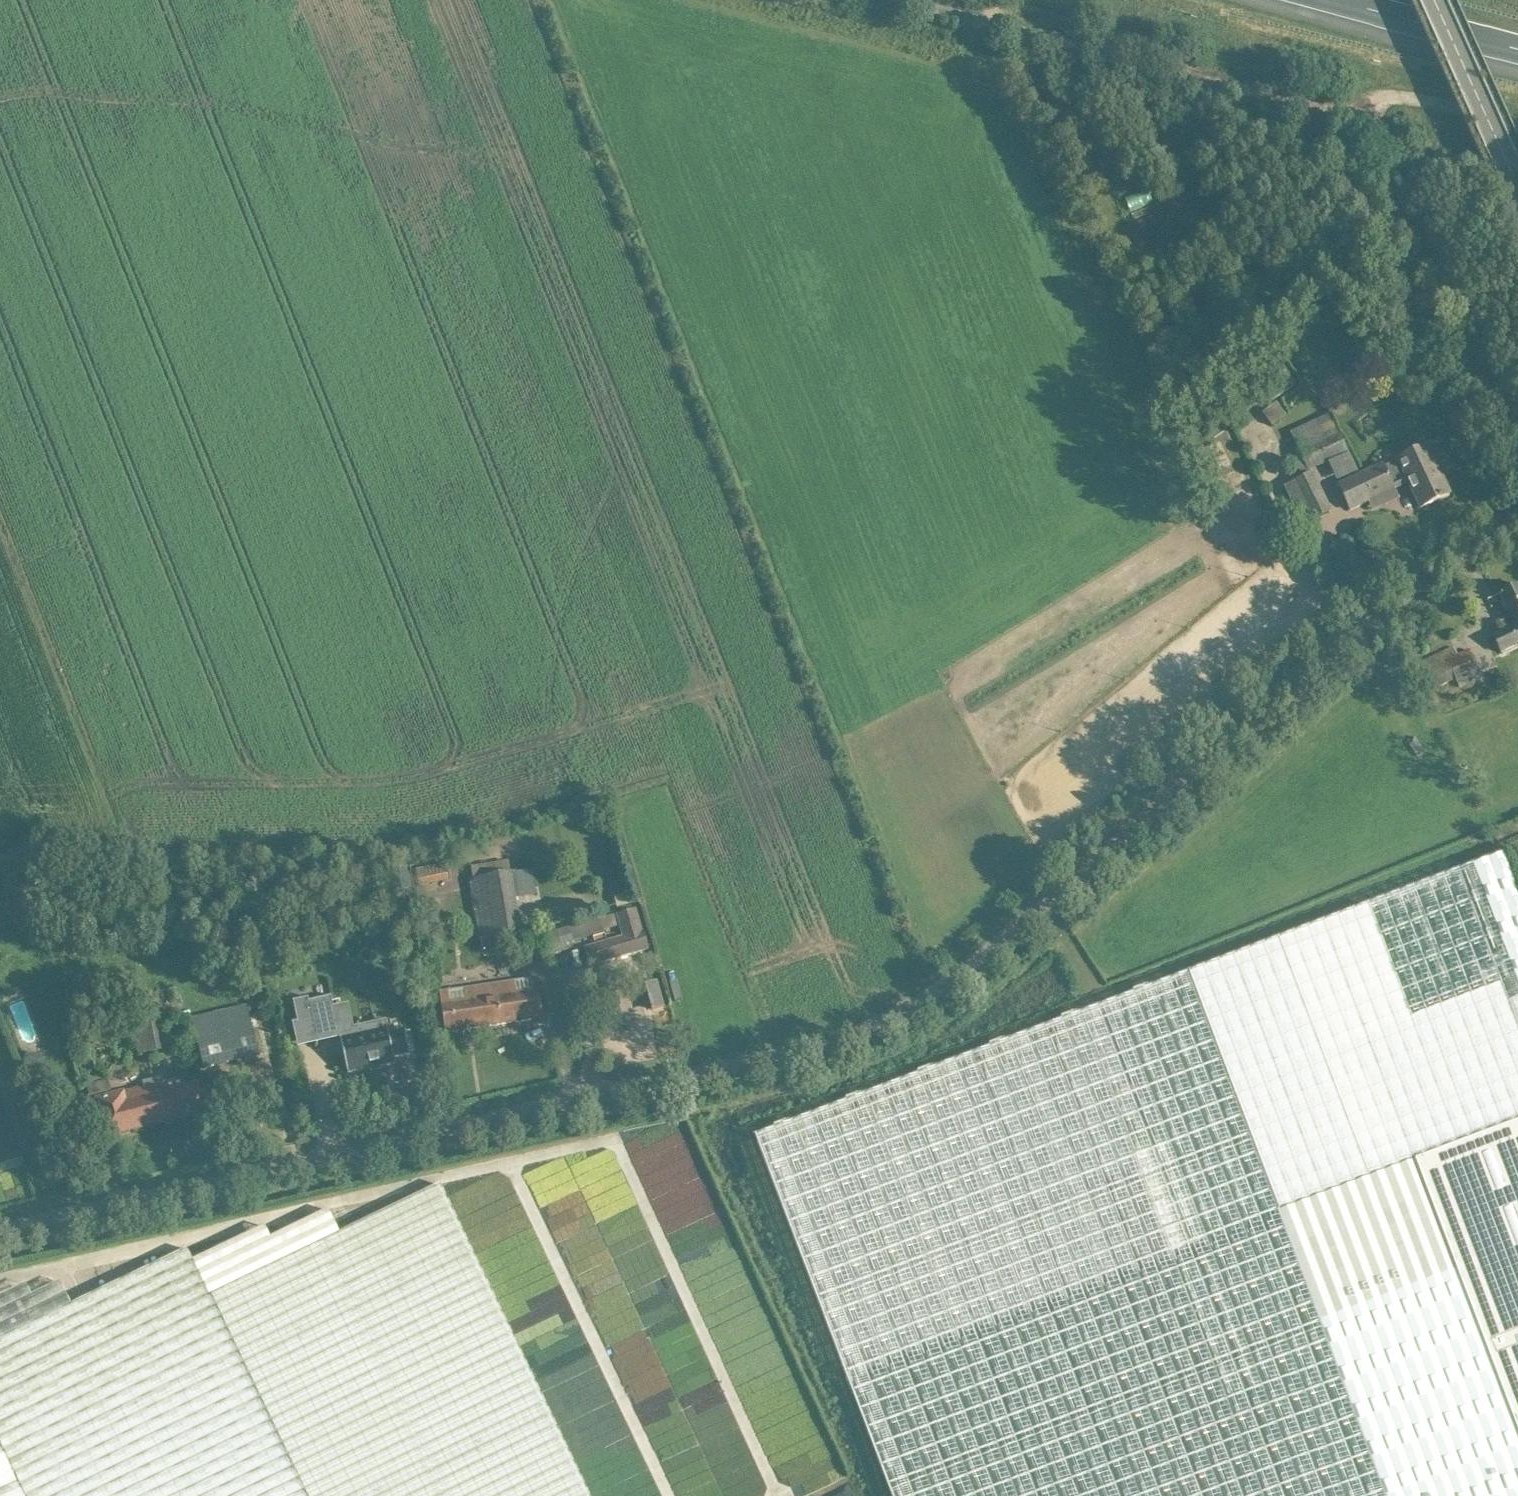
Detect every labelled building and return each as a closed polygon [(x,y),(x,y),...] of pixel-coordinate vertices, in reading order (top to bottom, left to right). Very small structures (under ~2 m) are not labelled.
[(1308,470),(1309,471),(1349,454),(1339,433),(1336,435),(1325,440),(1300,452),(1301,454),(1308,470)] [(1339,487),(1342,492),(1350,510),(1394,490),(1393,486),(1407,480),(1421,508),(1449,495),(1436,465),(1439,464),(1431,445),(1385,466),(1385,465),(1339,487)] [(1301,454),(1293,458),(1301,473),(1308,470),(1301,454)] [(1323,516),(1305,478),(1284,488),(1302,526),(1323,516)] [(1510,618),(1498,624),(1502,632),(1493,636),(1501,653),(1517,645),(1517,586),(1499,594),(1510,618)] [(1444,653),(1414,667),(1423,685),(1427,693),(1456,680),(1460,687),(1464,685),(1482,677),(1469,650),(1448,660),(1444,653)] [(1425,753),(1416,738),(1409,742),(1417,757),(1425,753)] [(757,1139),(893,1495),(1517,1495),(1517,894),(1503,855),(1188,975),(757,1139)] [(511,874),(474,880),(485,939),(507,935),(525,931),(519,896),(544,892),(540,868),(515,873),(511,874)] [(623,937),(589,947),(585,948),(589,963),(587,963),(588,966),(649,949),(643,931),(636,909),(616,915),(623,937)] [(575,942),(571,930),(570,926),(549,932),(556,954),(569,951),(567,945),(575,942)] [(537,977),(513,980),(495,983),(495,986),(440,994),(445,1032),(543,1018),(537,977)] [(660,982),(647,985),(654,1013),(667,1009),(660,982)] [(329,988),(306,993),(313,1025),(337,1020),(329,988)] [(193,1020),(199,1047),(204,1067),(258,1053),(247,1007),(193,1020)] [(133,1027),(140,1057),(163,1051),(156,1021),(133,1027)] [(354,1032),(340,1035),(348,1073),(395,1063),(394,1057),(409,1054),(404,1030),(389,1034),(386,1021),(353,1028),(354,1032)] [(87,1085),(90,1097),(112,1092),(109,1080),(87,1085)] [(90,1102),(95,1120),(100,1139),(206,1112),(199,1084),(126,1102),(124,1093),(90,1102)] [(193,1260),(306,1495),(589,1495),(440,1185),(339,1233),(328,1210),(270,1238),(265,1226),(193,1260)] [(0,1337),(0,1442),(26,1495),(306,1495),(193,1260),(186,1248),(0,1337)] [(0,1442),(0,1495),(26,1495),(0,1442)]
